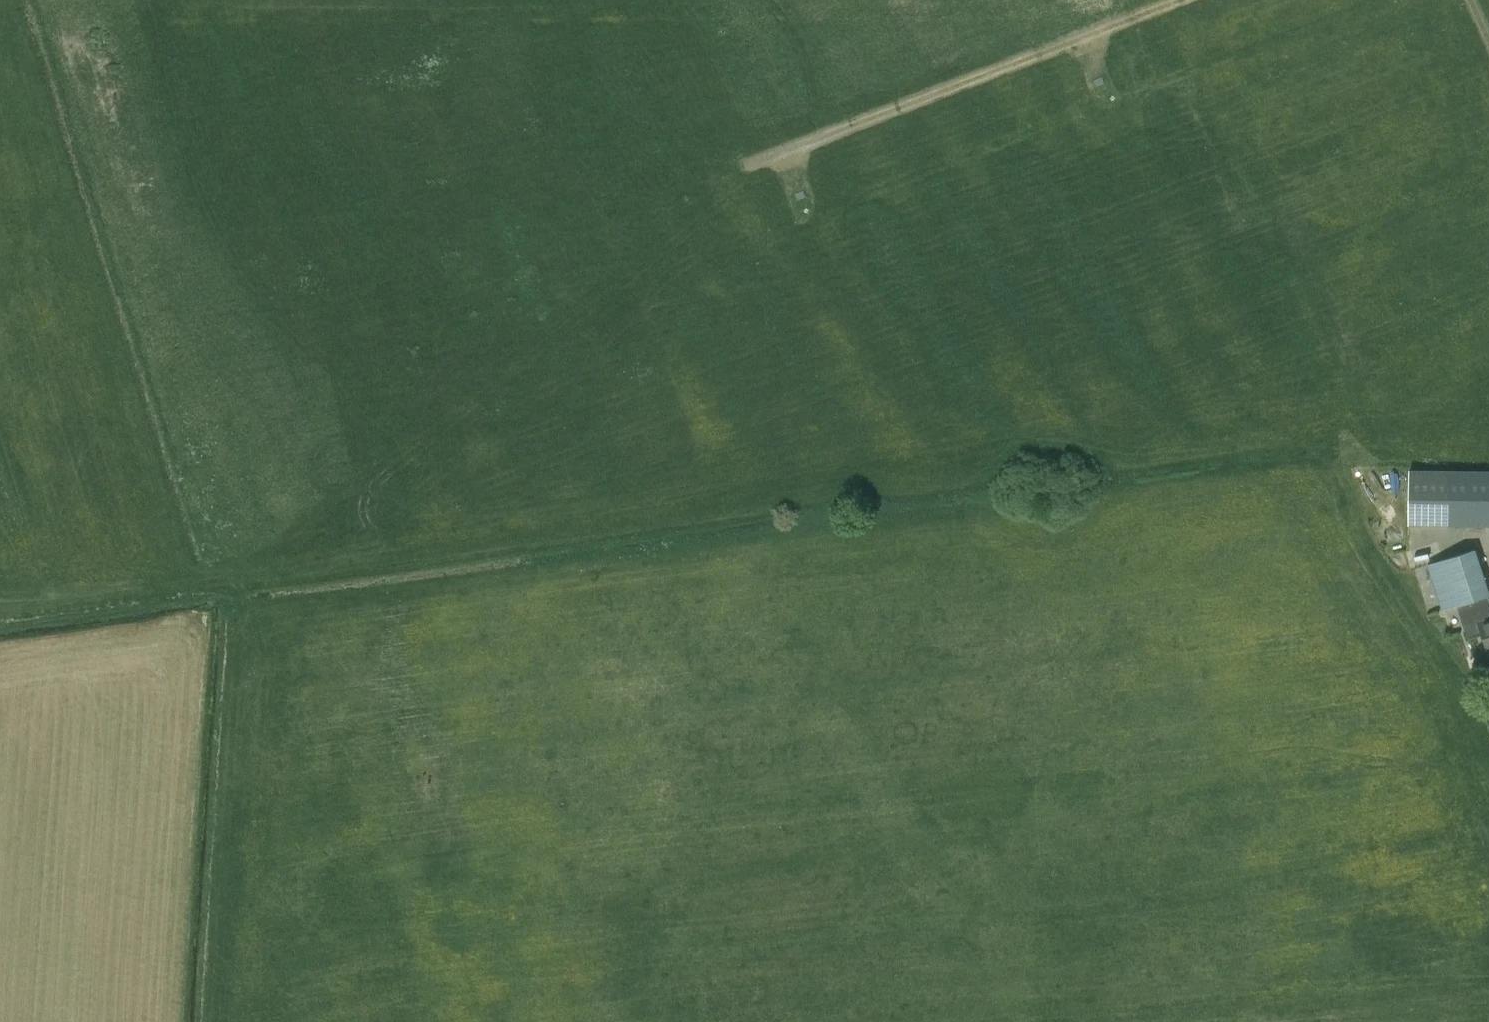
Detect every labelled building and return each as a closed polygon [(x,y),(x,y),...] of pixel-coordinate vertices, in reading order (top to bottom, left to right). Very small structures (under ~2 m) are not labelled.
[(1411,526),(1488,527),(1488,471),(1413,470),(1411,526)] [(1488,596),(1488,595),(1488,590),(1475,549),(1427,564),(1442,611),(1457,606),(1465,633),(1479,628),(1487,652),(1488,652),(1488,598),(1488,596)]
